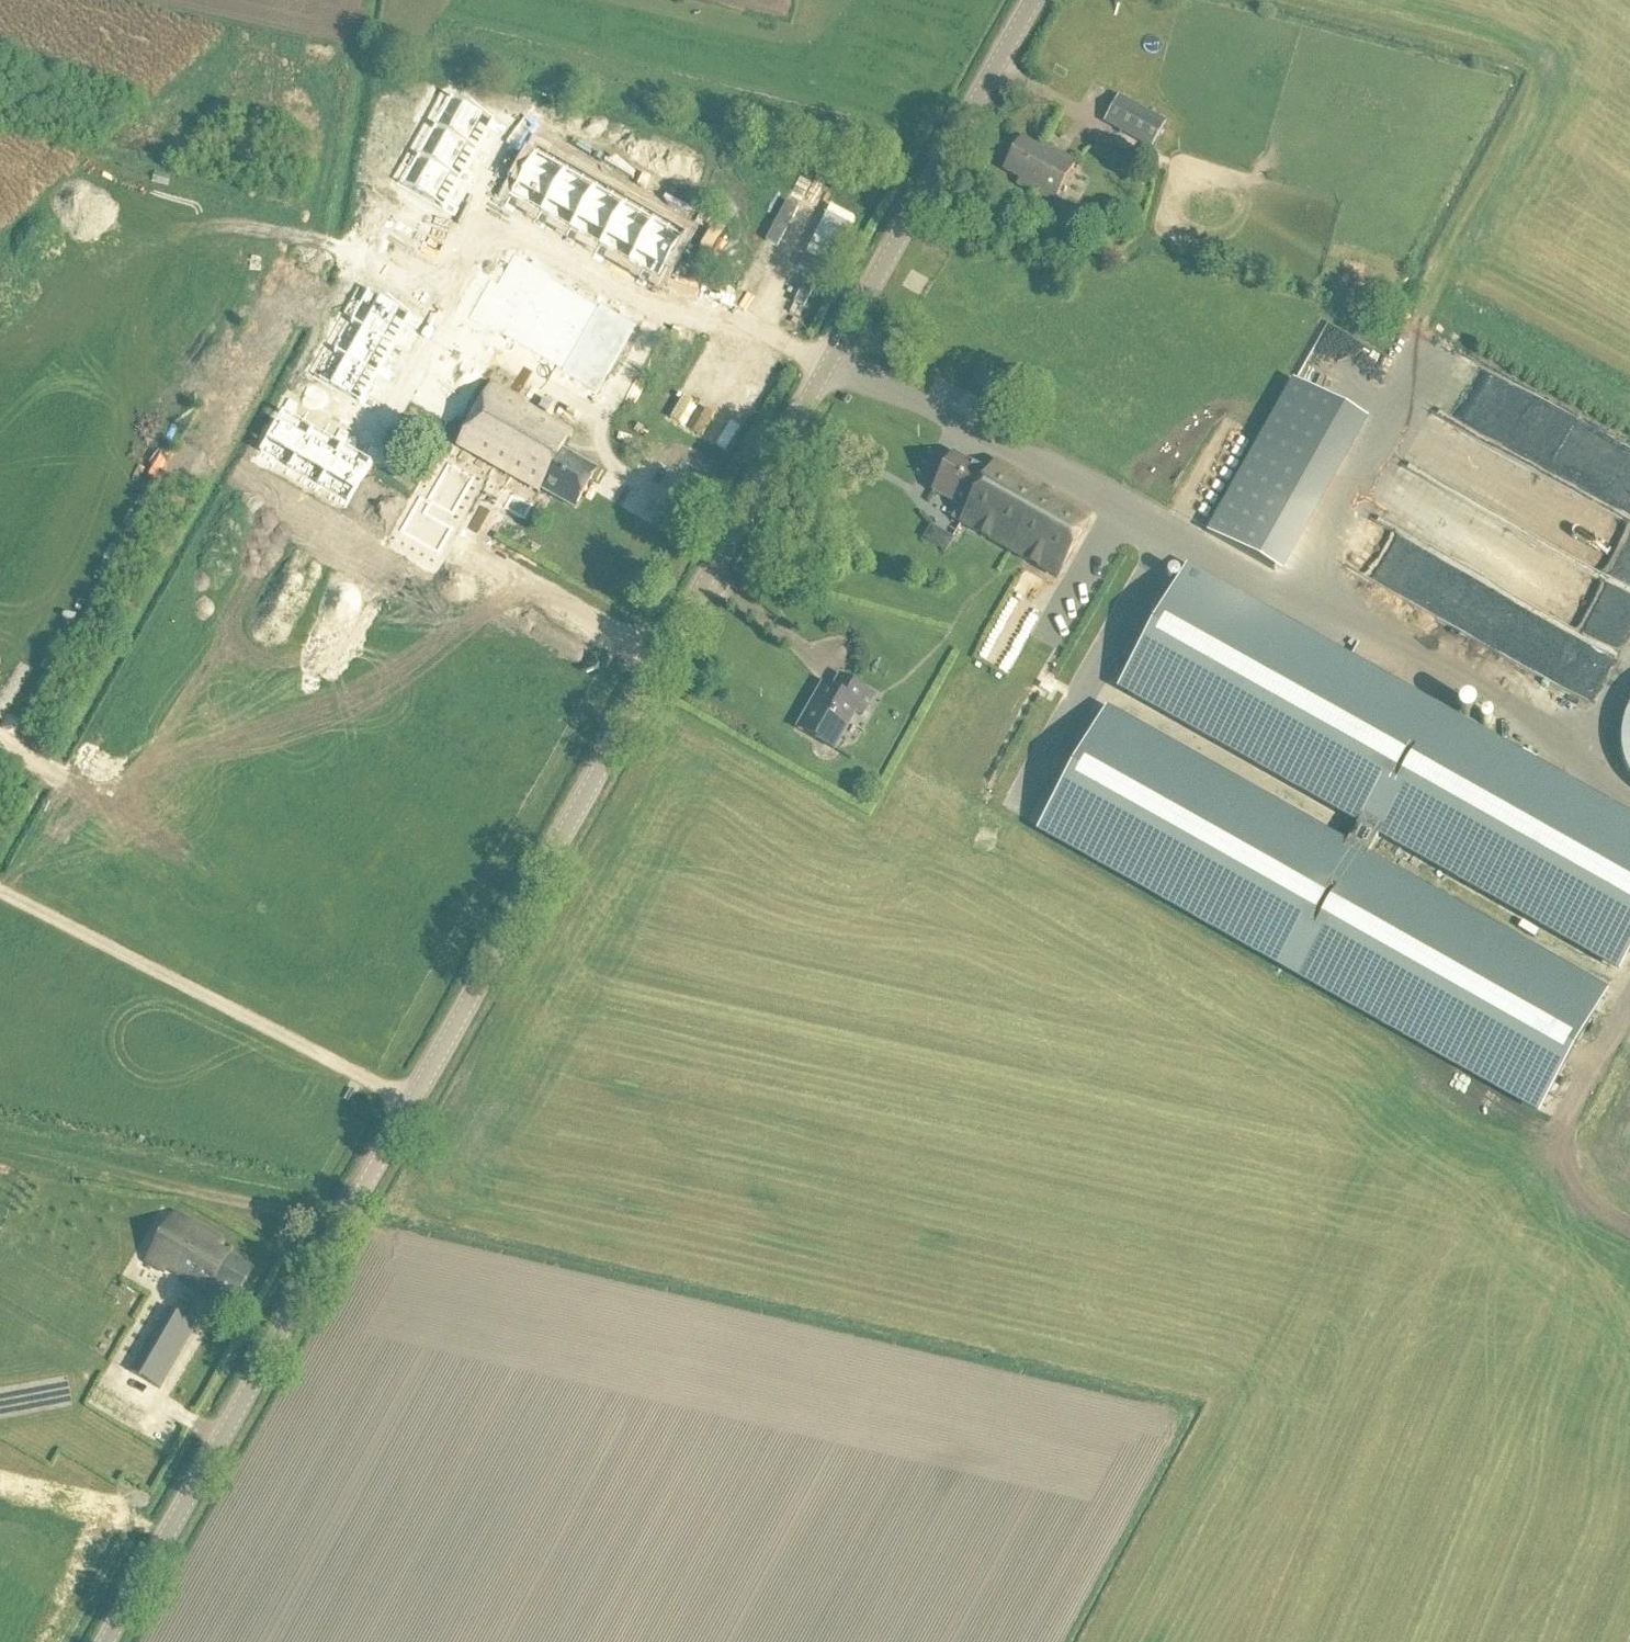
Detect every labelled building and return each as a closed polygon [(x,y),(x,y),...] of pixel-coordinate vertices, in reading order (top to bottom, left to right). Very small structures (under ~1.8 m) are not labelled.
[(1166,124),(1119,97),(1104,124),(1151,151),(1166,124)] [(440,121),(435,130),(477,154),(482,145),(489,132),(501,139),(506,130),(494,123),(452,100),(447,109),(440,121)] [(423,151),(418,160),(460,184),(473,191),(477,182),(465,175),(477,154),(435,130),(423,151)] [(1051,208),(1075,165),(1039,145),(1036,151),(1019,142),(1002,174),(1018,183),(1015,188),(1051,208)] [(509,197),(503,209),(513,214),(519,203),(539,214),(563,172),(543,161),(533,156),(509,197)] [(407,181),(402,190),(443,214),(456,221),(461,212),(448,205),(460,184),(418,160),(407,181)] [(539,214),(532,225),(543,231),(549,220),(569,231),(593,189),(573,178),(563,172),(539,214)] [(569,231),(562,242),(572,248),(579,236),(598,247),(622,205),(603,195),(593,189),(569,231)] [(598,247),(591,259),(601,264),(608,253),(628,264),(652,223),(632,211),(622,205),(598,247)] [(652,223),(628,264),(641,271),(634,283),(644,289),(651,277),(659,281),(683,240),(675,235),(665,230),(652,223)] [(486,289),(480,299),(478,303),(470,318),(473,320),(477,322),(486,327),(532,353),(539,357),(547,342),(552,344),(544,360),(599,390),(607,375),(623,347),(634,327),(579,297),(574,294),(563,314),(556,310),(567,290),(512,260),(507,268),(501,279),(493,293),(486,289)] [(351,321),(350,322),(392,345),(397,336),(404,324),(417,331),(422,322),(409,315),(367,291),(363,300),(356,312),(351,321)] [(339,343),(334,352),(376,375),(388,382),(393,373),(392,373),(381,367),(381,366),(392,345),(350,322),(339,343)] [(322,373),(317,382),(359,406),(371,413),(376,404),(364,397),(376,375),(334,352),(322,373)] [(1294,382),(1208,533),(1280,573),(1365,423),(1294,382)] [(537,492),(571,512),(593,474),(560,454),(570,436),(488,389),(454,447),(536,495),(537,492)] [(281,413),(257,454),(266,459),(278,466),(287,471),(311,430),(302,425),(290,418),(297,406),(289,400),(281,413)] [(311,430),(287,471),(308,483),(317,489),(341,447),(348,435),(340,430),(332,442),(311,430)] [(341,447),(317,489),(338,501),(347,506),(371,464),(378,452),(370,447),(362,459),(341,447)] [(1056,584),(1090,523),(991,466),(984,477),(951,458),(929,497),(955,512),(952,518),(949,517),(946,523),(957,529),(958,527),(1056,584)] [(504,510),(523,521),(531,506),(512,496),(504,510)] [(953,549),(961,536),(937,523),(930,536),(953,549)] [(1338,560),(1481,631),(1502,587),(1383,528),(1378,536),(1368,531),(1364,539),(1351,532),(1338,560)] [(850,541),(835,546),(839,558),(854,553),(850,541)] [(1039,833),(1537,1115),(1604,997),(1365,861),(1379,836),(1619,971),(1629,951),(1629,824),(1186,573),(1120,689),(1359,825),(1345,850),(1106,715),(1039,833)] [(859,719),(869,700),(836,681),(829,694),(820,688),(794,733),(830,754),(846,727),(843,725),(850,714),(859,719)] [(1628,709),(1621,726),(1619,743),(1620,761),(1627,778),(1629,783),(1629,707),(1628,709)] [(145,1263),(155,1268),(183,1220),(173,1214),(145,1263)] [(235,1305),(255,1270),(219,1250),(223,1243),(183,1220),(155,1268),(167,1275),(169,1271),(189,1283),(187,1287),(201,1295),(203,1291),(210,1296),(208,1299),(221,1307),(225,1299),(235,1305)] [(168,1310),(131,1373),(160,1390),(196,1326),(168,1310)]
